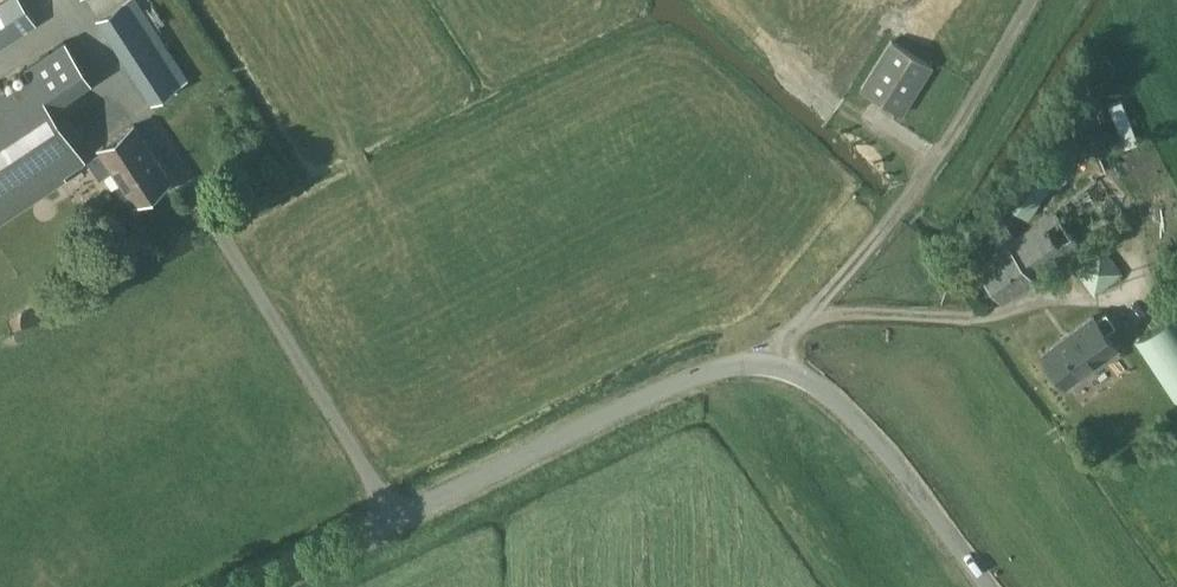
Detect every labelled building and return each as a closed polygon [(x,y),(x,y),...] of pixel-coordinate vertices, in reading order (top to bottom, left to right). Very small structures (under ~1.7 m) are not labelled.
[(35,22),(21,0),(0,0),(0,44),(35,22)] [(185,76),(136,0),(123,0),(96,18),(150,100),(185,76)] [(901,113),(931,65),(891,39),(860,88),(901,113)] [(25,67),(32,78),(45,99),(85,73),(64,41),(25,67)] [(65,172),(63,169),(83,156),(32,78),(12,91),(10,88),(0,95),(0,215),(65,172)] [(1127,144),(1140,139),(1123,97),(1111,102),(1127,144)] [(133,202),(169,177),(133,123),(96,147),(99,152),(87,160),(99,178),(111,169),(133,202)] [(1026,218),(1057,176),(1035,160),(1004,201),(1026,218)] [(998,250),(976,265),(1001,300),(1122,213),(1097,178),(1016,237),(1003,220),(985,233),(998,250)] [(1104,240),(1074,261),(1094,290),(1124,270),(1104,240)] [(1066,384),(1116,346),(1105,332),(1115,324),(1105,311),(1095,319),(1093,315),(1042,353),(1066,384)] [(1176,401),(1176,313),(1136,340),(1176,401)]
